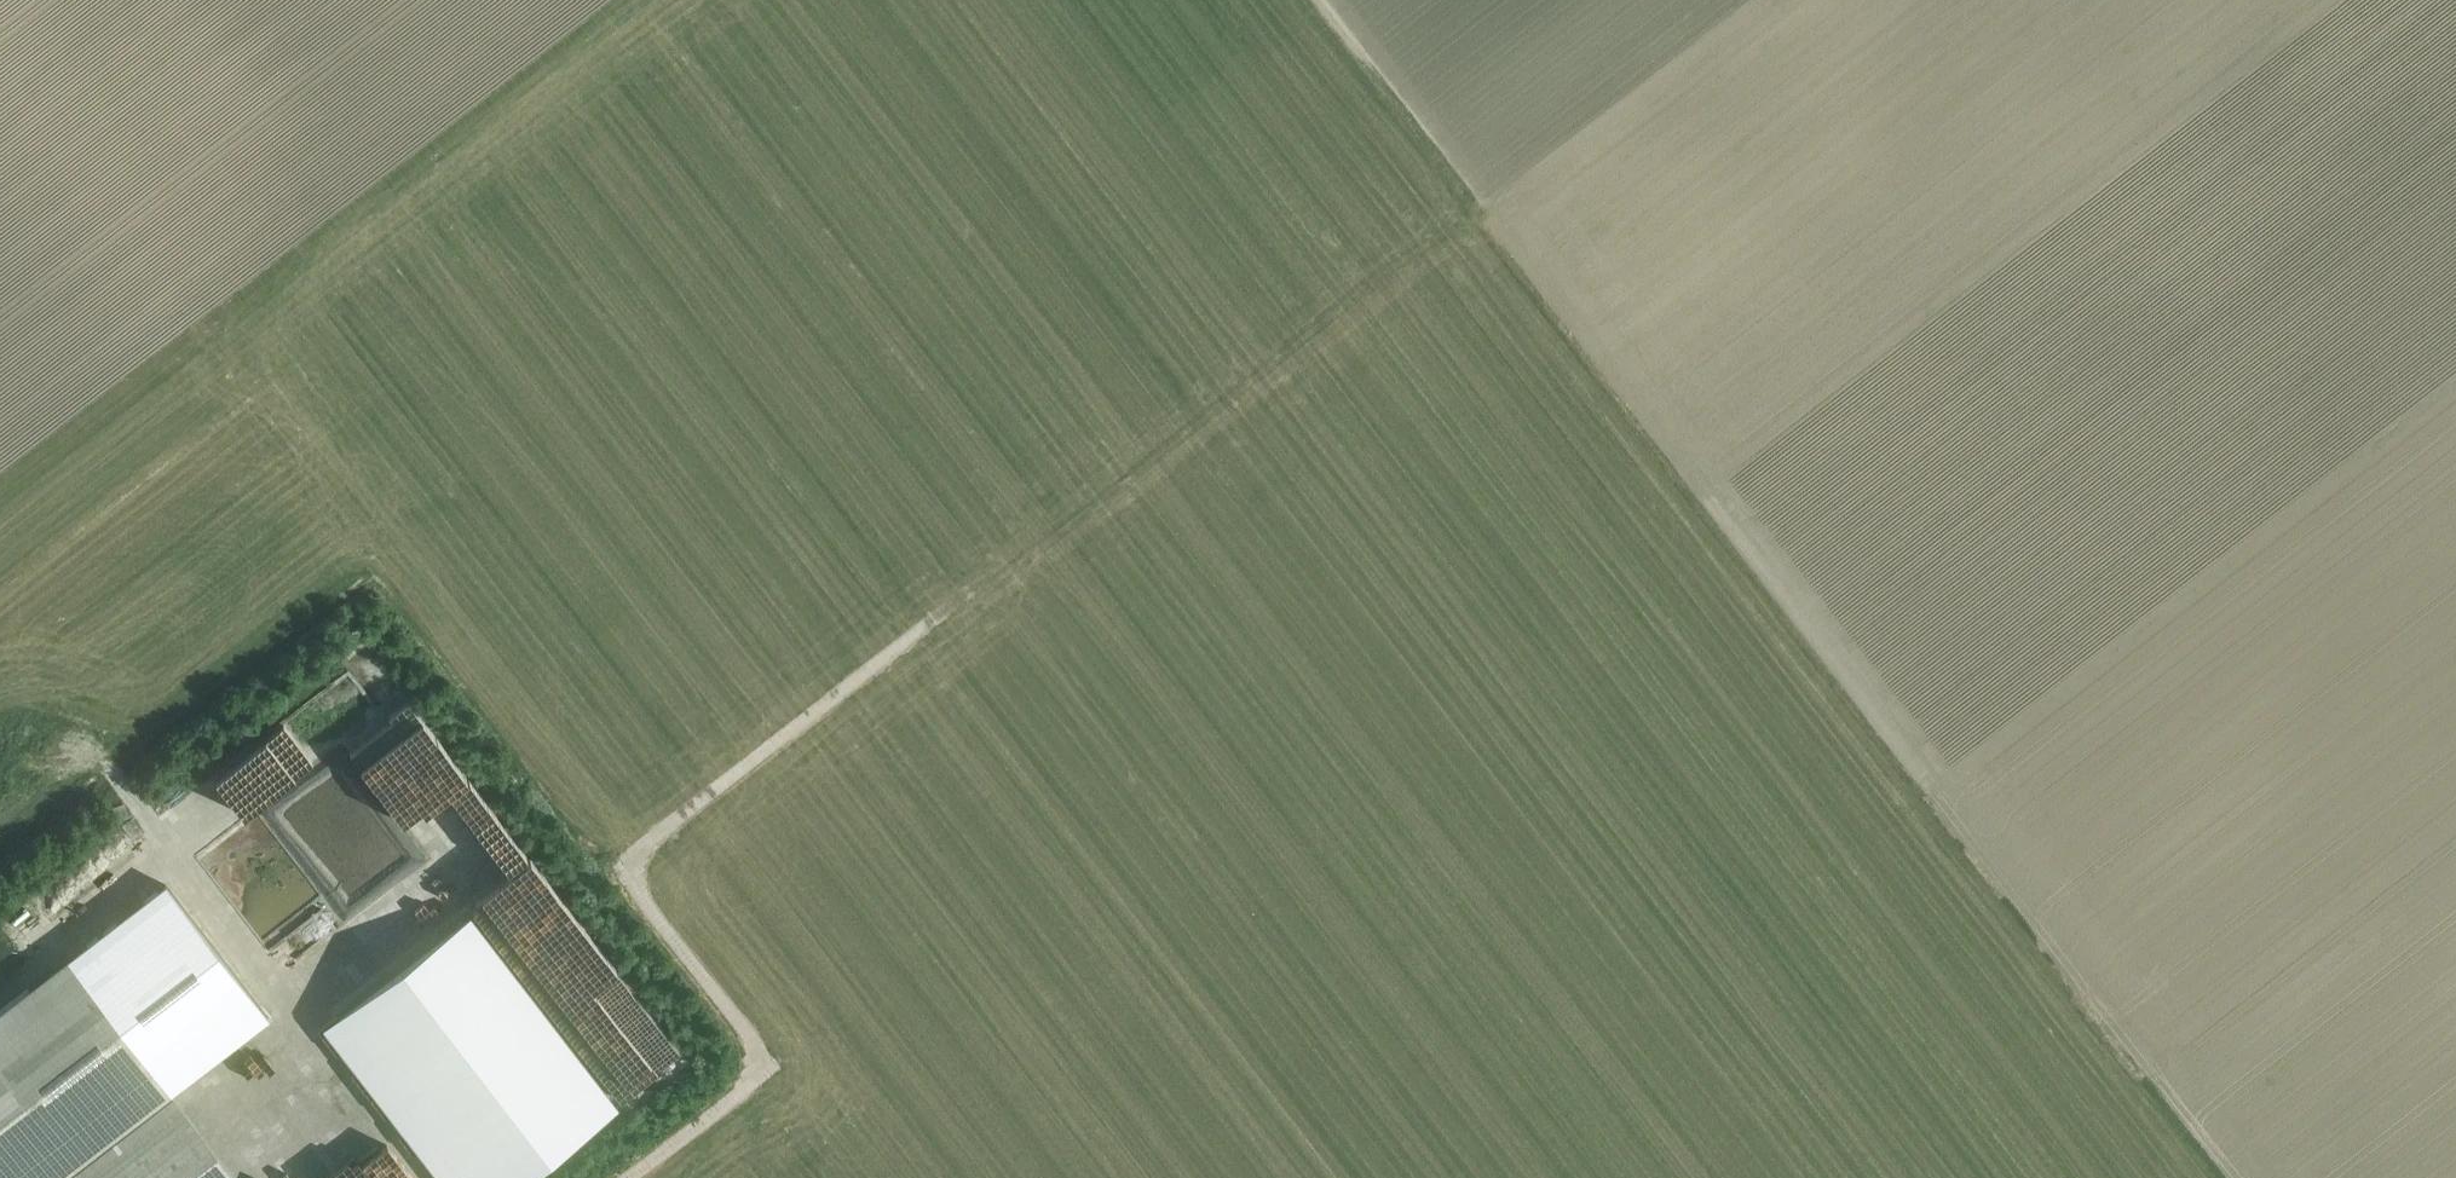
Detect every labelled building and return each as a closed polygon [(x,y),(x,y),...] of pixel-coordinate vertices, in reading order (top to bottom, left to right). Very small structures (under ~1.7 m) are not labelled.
[(228,881),(218,888),(232,907),(242,900),(228,881)] [(465,917),(338,1015),(464,1177),(523,1177),(613,1109),(465,917)] [(103,974),(131,1002),(148,985),(120,957),(103,974)] [(169,1089),(68,959),(0,1011),(0,1177),(54,1177),(169,1089)] [(236,1024),(240,1039),(280,1029),(276,1013),(236,1024)] [(199,1061),(237,1045),(231,1031),(192,1047),(199,1061)] [(336,1131),(370,1107),(381,1122),(403,1107),(369,1059),(334,1083),(339,1090),(317,1105),(336,1131)]
